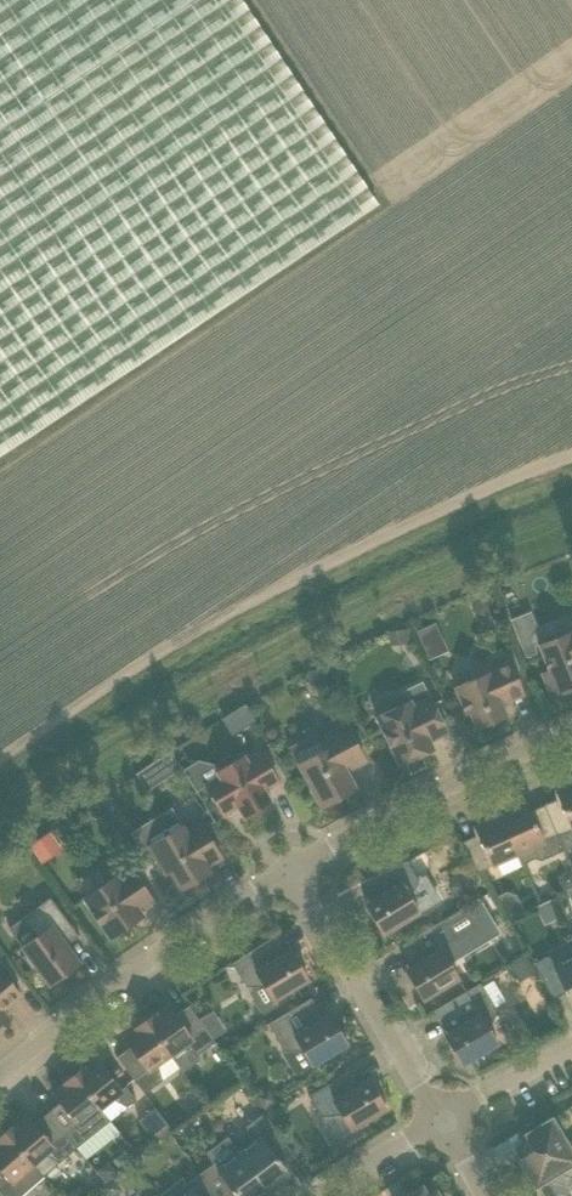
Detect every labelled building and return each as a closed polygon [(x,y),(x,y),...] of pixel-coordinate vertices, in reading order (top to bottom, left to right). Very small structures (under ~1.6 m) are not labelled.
[(379,204),(243,0),(0,0),(0,456),(379,204)] [(566,626),(569,633),(539,645),(549,671),(542,674),(549,691),(556,688),(558,694),(571,688),(571,624),(566,626)] [(502,704),(524,695),(510,661),(470,678),(471,681),(455,688),(467,714),(470,713),(477,728),(507,715),(502,704)] [(434,749),(430,741),(449,732),(430,697),(413,705),(411,701),(377,717),(400,765),(434,749)] [(255,719),(246,705),(224,719),(233,733),(255,719)] [(356,788),(353,783),(347,772),(366,761),(345,724),(319,738),(325,750),(298,764),(321,807),(356,788)] [(172,752),(165,757),(175,773),(183,768),(172,752)] [(271,802),(265,791),(278,782),(260,752),(246,761),(244,757),(218,772),(220,777),(206,785),(224,815),(238,806),(245,817),(249,814),(255,816),(261,814),(264,810),(266,805),(271,802)] [(554,790),(555,792),(556,792),(560,800),(545,807),(564,849),(571,846),(571,782),(554,790)] [(527,802),(500,814),(518,853),(522,863),(535,857),(541,859),(564,849),(545,807),(531,813),(527,805),(528,804),(527,802)] [(478,870),(518,853),(500,814),(473,826),(477,835),(462,842),(478,870)] [(185,829),(183,826),(168,835),(158,819),(132,835),(142,852),(150,848),(166,874),(170,871),(181,889),(211,871),(208,867),(222,859),(199,821),(185,829)] [(31,845),(41,860),(61,846),(51,831),(31,845)] [(420,882),(407,861),(367,882),(377,898),(366,905),(384,934),(419,912),(411,898),(420,882)] [(141,911),(154,902),(131,868),(118,877),(117,876),(84,899),(110,938),(144,916),(141,911)] [(571,887),(571,869),(563,873),(559,882),(562,891),(566,889),(571,887)] [(451,876),(453,897),(478,895),(476,874),(451,876)] [(37,967),(50,984),(79,963),(61,939),(74,929),(51,897),(23,918),(37,936),(23,947),(27,953),(22,957),(32,971),(37,967)] [(459,947),(457,943),(455,940),(481,925),(468,905),(402,945),(414,965),(409,968),(405,970),(423,999),(459,978),(450,963),(459,947)] [(291,950),(288,952),(285,953),(275,936),(233,963),(246,986),(264,986),(273,1000),(309,979),(291,950)] [(571,1006),(571,958),(554,966),(550,956),(534,963),(552,999),(566,993),(571,1006)] [(21,995),(1,970),(0,971),(0,1012),(21,995)] [(445,1035),(451,1045),(462,1064),(480,1054),(488,1053),(493,1046),(498,1042),(489,1028),(498,1012),(481,983),(435,1010),(448,1033),(445,1035)] [(348,1043),(336,1024),(330,1014),(323,1018),(311,998),(268,1024),(285,1051),(303,1050),(312,1065),(348,1043)] [(156,1013),(145,1020),(171,1055),(183,1046),(197,1055),(215,1042),(189,1005),(176,1015),(169,1005),(157,1014),(156,1013)] [(116,1056),(145,1093),(163,1080),(158,1064),(171,1055),(145,1020),(135,1027),(137,1029),(124,1038),(130,1045),(116,1056)] [(113,1098),(127,1107),(137,1099),(126,1086),(121,1089),(97,1059),(85,1068),(84,1067),(74,1074),(100,1108),(113,1098)] [(387,1108),(370,1081),(369,1079),(358,1085),(350,1071),(309,1096),(321,1117),(342,1115),(351,1129),(356,1126),(365,1126),(369,1118),(387,1108)] [(48,1113),(77,1148),(111,1121),(100,1108),(74,1074),(64,1082),(66,1084),(54,1093),(61,1102),(48,1113)] [(149,1099),(133,1111),(155,1141),(172,1129),(149,1099)] [(14,1124),(5,1132),(33,1164),(45,1154),(60,1162),(77,1148),(48,1113),(35,1124),(27,1115),(16,1125),(14,1124)] [(281,1137),(275,1129),(276,1128),(265,1113),(247,1127),(252,1144),(240,1153),(270,1194),(278,1188),(274,1182),(288,1172),(283,1165),(295,1157),(281,1137)] [(547,1179),(556,1173),(571,1177),(571,1141),(564,1139),(552,1119),(525,1135),(530,1142),(527,1154),(519,1159),(535,1185),(538,1183),(543,1192),(540,1194),(542,1195),(557,1195),(547,1179)] [(3,1195),(21,1195),(44,1176),(33,1164),(5,1132),(0,1136),(0,1193),(3,1195)] [(270,1194),(240,1153),(218,1169),(213,1163),(200,1173),(218,1195),(234,1195),(236,1195),(237,1195),(255,1195),(257,1194),(259,1195),(267,1195),(270,1194)] [(107,1179),(115,1172),(107,1162),(98,1169),(107,1179)] [(183,1195),(218,1195),(200,1173),(187,1183),(192,1189),(183,1195)] [(436,1191),(428,1195),(422,1186),(405,1195),(439,1195),(436,1191)]
